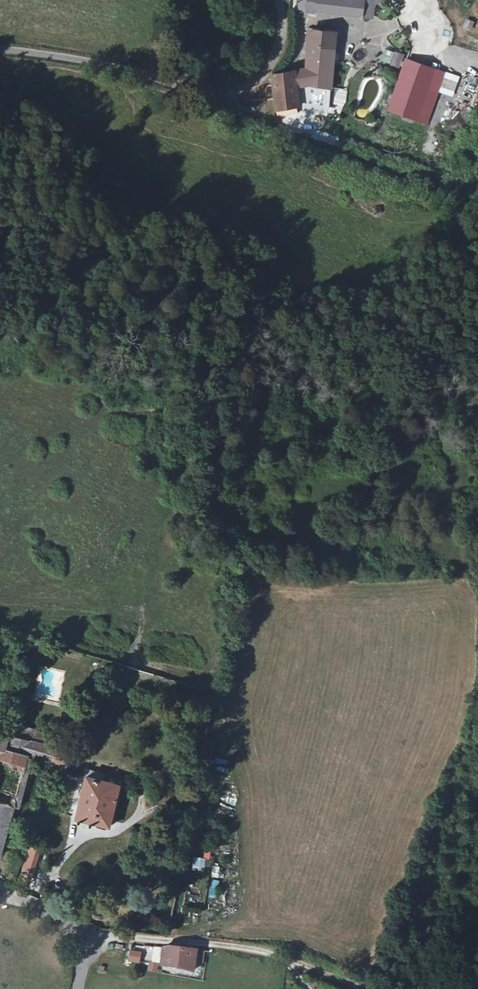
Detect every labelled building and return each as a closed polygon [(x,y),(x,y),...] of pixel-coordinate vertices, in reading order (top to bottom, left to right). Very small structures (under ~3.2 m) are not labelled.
[(296,12),(368,18),(369,7),(370,0),(297,0),(296,12)] [(309,72),(309,85),(334,86),(336,33),(310,33),(309,72)] [(433,124),(451,74),(409,61),(392,112),(433,124)] [(298,85),(296,72),(273,74),(279,110),(283,110),(303,109),(298,85)] [(298,85),(309,85),(309,72),(296,72),(298,85)] [(16,725),(13,734),(54,745),(55,737),(16,725)] [(17,810),(24,788),(29,771),(34,752),(59,759),(63,748),(54,745),(13,734),(0,732),(0,759),(1,760),(0,763),(0,806),(17,810)] [(125,784),(93,776),(81,817),(113,827),(125,784)] [(0,806),(0,853),(3,854),(17,810),(0,806)] [(31,844),(20,872),(32,876),(42,849),(31,844)] [(205,870),(206,857),(193,857),(192,869),(205,870)] [(209,897),(217,898),(218,880),(211,880),(209,897)] [(196,970),(198,953),(176,949),(166,948),(164,965),(196,970)] [(129,949),(127,961),(139,963),(141,952),(129,949)] [(147,971),(157,972),(158,963),(148,962),(147,971)]
